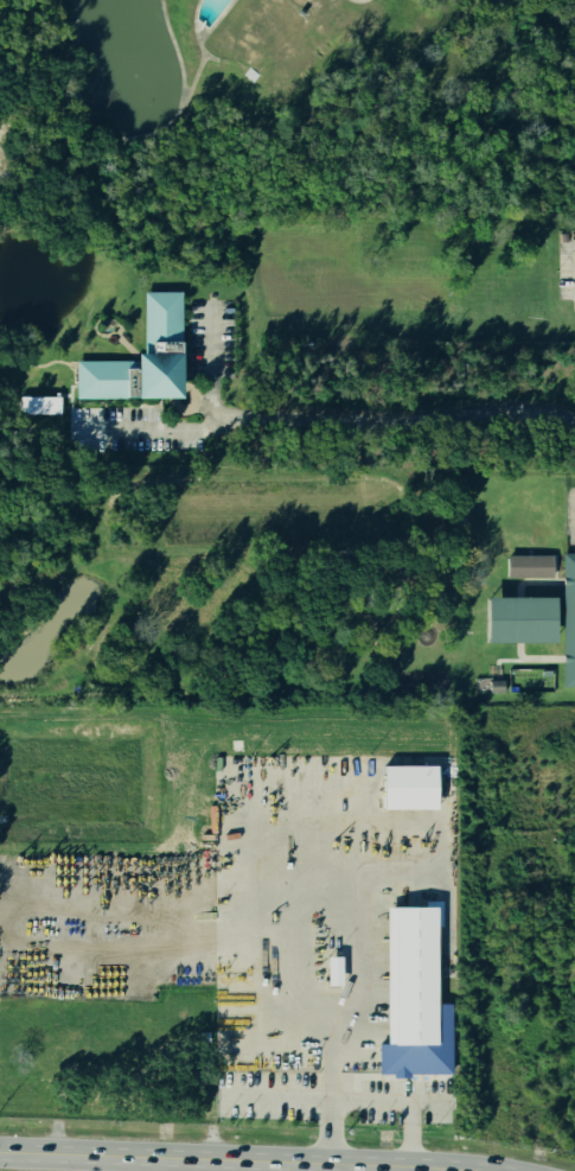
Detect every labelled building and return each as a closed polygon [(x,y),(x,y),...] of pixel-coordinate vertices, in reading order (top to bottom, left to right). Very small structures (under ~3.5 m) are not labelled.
[(179,288),(177,393),(74,396),(71,357),(128,357),(129,349),(140,348),(140,291),(179,288)] [(21,399),(59,399),(59,414),(21,414),(21,399)] [(562,553),(574,553),(574,687),(561,687),(561,643),(487,643),(487,596),(562,596),(562,553)] [(552,558),(506,558),(506,580),(552,581),(552,558)] [(475,682),(475,696),(504,696),(503,681),(475,682)] [(377,762),(435,763),(436,808),(375,812),(377,762)] [(377,904),(434,900),(436,998),(452,1000),(446,1083),(372,1073),(371,1043),(386,1042),(377,904)] [(327,988),(340,988),(340,960),(326,960),(327,988)]
